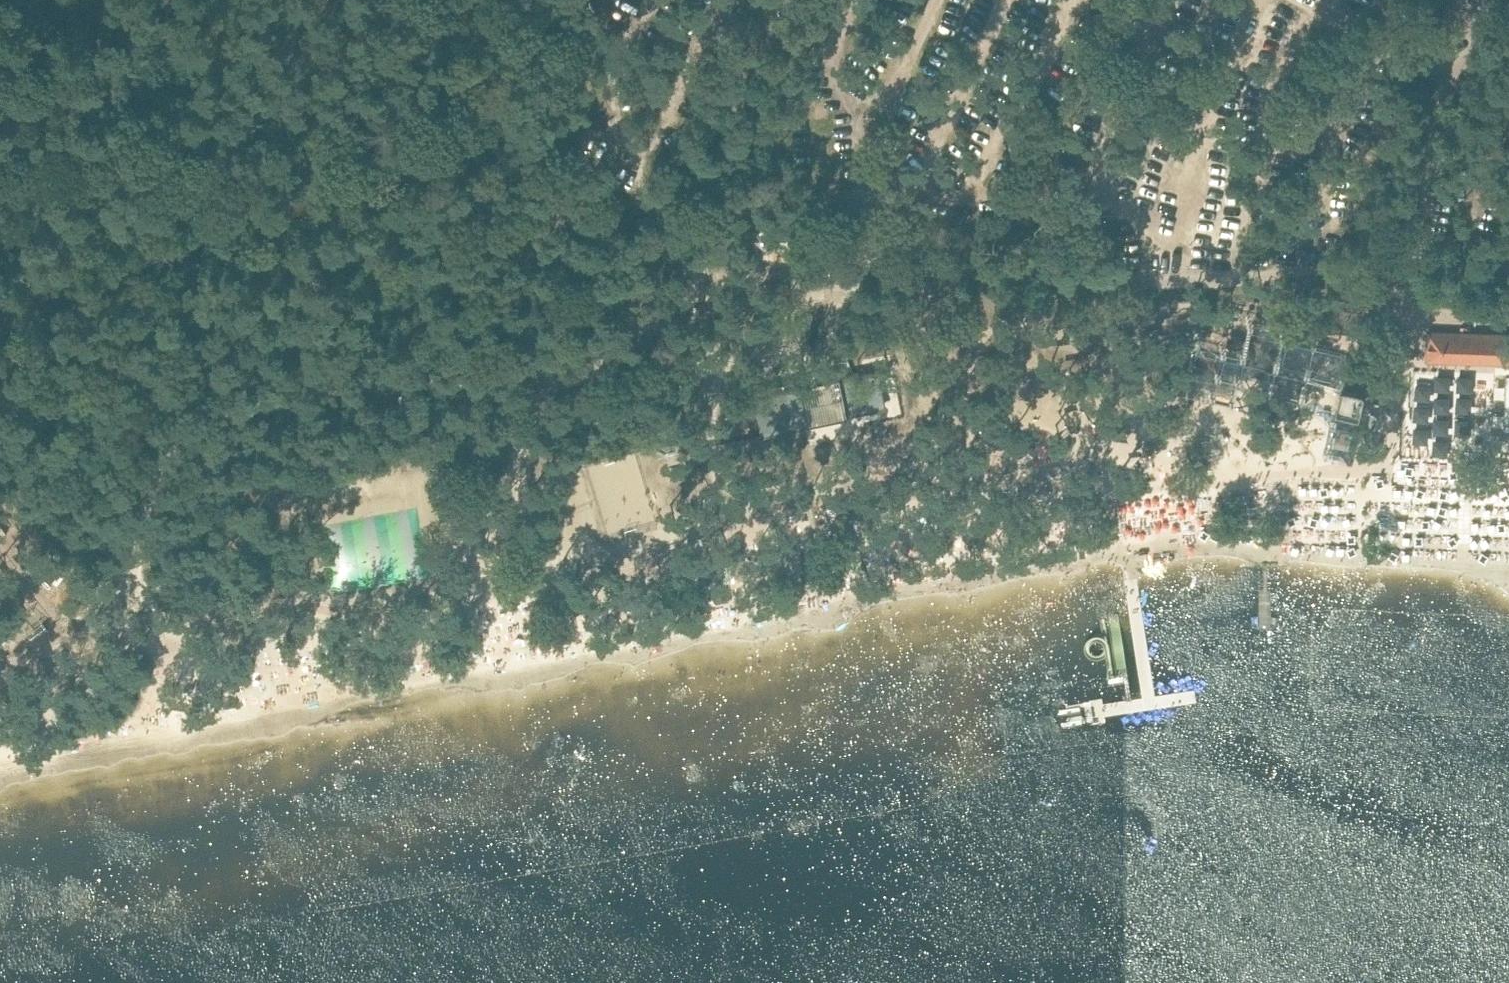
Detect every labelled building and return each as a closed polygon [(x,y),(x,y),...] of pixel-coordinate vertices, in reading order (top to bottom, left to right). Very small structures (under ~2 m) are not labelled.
[(1429,358),(1508,361),(1508,334),(1430,331),(1429,358)] [(878,369),(839,377),(847,415),(887,406),(878,369)] [(1362,378),(1344,374),(1334,419),(1353,423),(1362,378)] [(800,391),(755,401),(763,438),(809,427),(800,391)] [(262,510),(275,518),(297,481),(272,466),(259,486),(272,493),(262,510)] [(793,514),(794,527),(795,529),(802,528),(804,526),(812,525),(815,527),(821,526),(823,524),(821,511),(820,510),(814,510),(812,513),(803,513),(800,511),(795,511),(793,514)]
